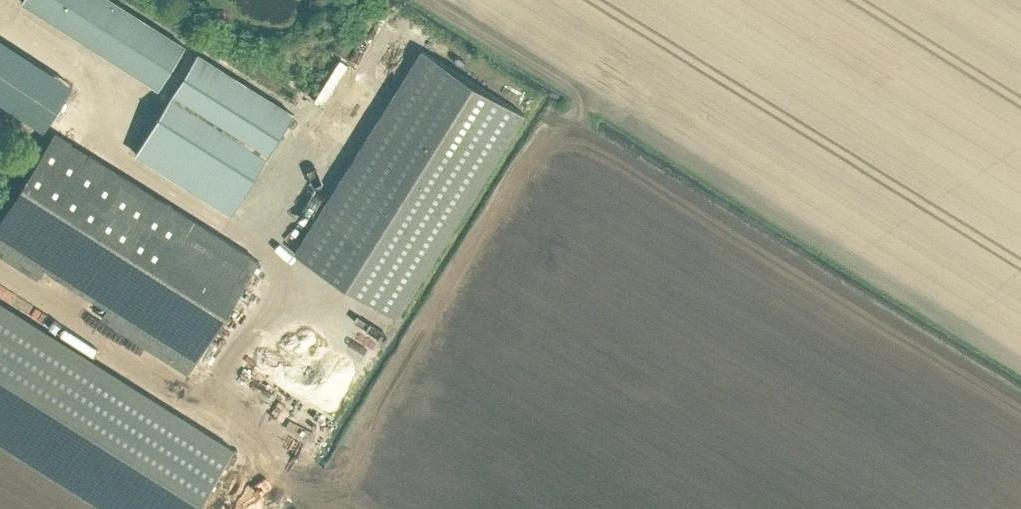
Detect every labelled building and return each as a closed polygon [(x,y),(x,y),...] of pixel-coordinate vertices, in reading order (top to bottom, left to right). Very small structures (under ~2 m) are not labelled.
[(181,52),(185,46),(112,0),(21,0),(20,0),(158,87),(163,81),(175,88),(135,153),(230,213),(292,114),(197,53),(192,59),(181,52)] [(75,82),(0,35),(0,102),(44,130),(75,82)] [(400,317),(525,115),(422,51),(297,253),(400,317)] [(321,106),(348,65),(340,60),(314,101),(321,106)] [(260,260),(56,131),(0,219),(0,252),(69,296),(73,290),(91,301),(87,308),(188,372),(260,260)] [(5,166),(13,152),(0,144),(0,163),(5,166)] [(109,508),(195,508),(234,447),(0,298),(0,440),(109,508)] [(328,376),(339,362),(312,342),(302,357),(328,376)]
